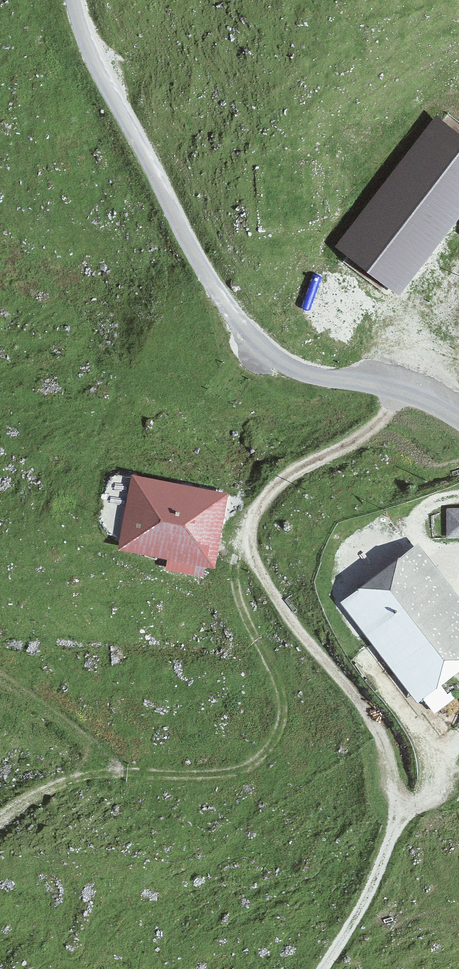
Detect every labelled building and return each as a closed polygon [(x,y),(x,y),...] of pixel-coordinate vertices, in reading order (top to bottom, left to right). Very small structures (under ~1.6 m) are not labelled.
[(398,285),(458,205),(458,142),(437,125),(345,244),(398,285)] [(172,537),(170,552),(202,558),(215,488),(136,473),(126,529),(172,537)] [(447,503),(448,523),(458,523),(458,502),(447,503)] [(458,664),(458,607),(414,555),(359,603),(432,688),(458,664)]
